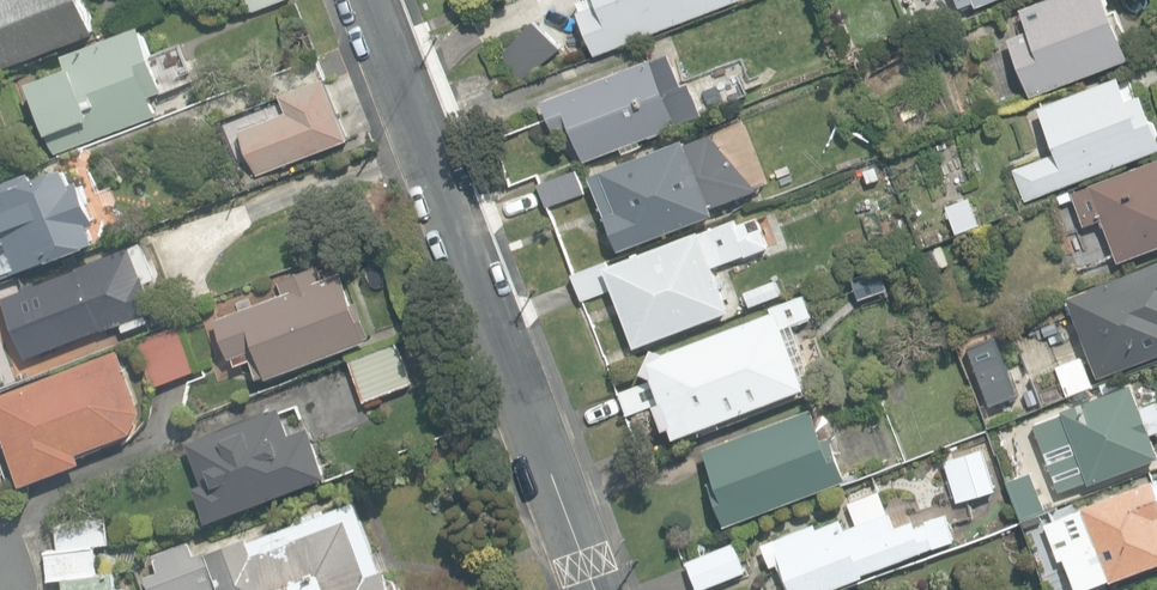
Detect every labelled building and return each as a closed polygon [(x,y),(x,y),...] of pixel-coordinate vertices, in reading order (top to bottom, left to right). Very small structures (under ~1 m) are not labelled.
[(99,34),(86,0),(0,0),(0,72),(99,34)] [(251,13),(287,0),(247,0),(251,13)] [(595,54),(739,0),(597,0),(598,4),(579,11),(595,54)] [(1031,96),(1129,58),(1107,0),(1042,0),(1020,9),(1028,30),(1009,38),(1031,96)] [(493,57),(520,85),(558,49),(531,21),(493,57)] [(29,83),(55,152),(159,113),(153,95),(166,90),(142,25),(64,54),(70,67),(29,83)] [(573,129),(585,160),(622,146),(624,152),(642,145),(639,138),(704,114),(692,81),(684,84),(672,52),(561,93),(542,100),(556,136),(561,134),(573,129)] [(240,129),(257,174),(351,138),(327,76),(282,93),(288,111),(240,129)] [(1025,200),(1156,150),(1156,132),(1142,93),(1128,99),(1119,76),(1038,106),(1055,152),(1013,168),(1025,200)] [(590,174),(619,249),(733,205),(730,199),(744,194),(727,150),(696,163),(686,137),(590,174)] [(1119,261),(1156,247),(1156,159),(1089,183),(1090,186),(1072,193),(1083,226),(1103,219),(1119,261)] [(862,170),(866,187),(882,183),(878,166),(862,170)] [(96,246),(90,229),(101,225),(85,180),(76,183),(70,168),(37,179),(34,169),(0,181),(0,280),(96,246)] [(538,184),(546,206),(561,201),(585,192),(576,170),(561,176),(538,184)] [(948,206),(958,232),(981,224),(971,197),(948,206)] [(613,286),(635,346),(730,311),(713,265),(744,253),(746,256),(770,247),(758,215),(736,223),(735,220),(701,232),(700,230),(608,264),(607,261),(574,274),(583,298),(613,286)] [(39,284),(61,342),(98,328),(100,332),(121,324),(125,333),(152,322),(149,314),(156,311),(153,303),(166,298),(144,244),(39,284)] [(932,270),(948,265),(942,247),(926,252),(932,270)] [(1098,377),(1156,354),(1156,262),(1067,296),(1098,377)] [(252,359),(258,377),(368,339),(367,337),(372,335),(360,301),(353,303),(343,272),(324,278),(320,265),(280,279),(279,280),(283,293),(216,316),(230,357),(233,355),(236,364),(252,359)] [(852,278),(859,298),(888,289),(881,268),(852,278)] [(744,294),(749,307),(781,295),(776,282),(744,294)] [(671,426),(675,436),(806,387),(801,373),(810,370),(792,323),(812,315),(804,293),(771,306),(773,311),(663,353),(653,348),(642,371),(652,376),(653,378),(620,391),(628,414),(655,404),(664,428),(671,426)] [(27,374),(10,322),(0,326),(0,383),(27,374)] [(137,342),(155,388),(197,372),(196,369),(179,326),(137,342)] [(349,360),(364,401),(411,382),(395,342),(349,360)] [(24,485),(84,462),(80,451),(133,431),(142,410),(119,349),(0,395),(0,423),(24,485)] [(1081,357),(1056,366),(1066,394),(1092,385),(1081,357)] [(1131,385),(1060,411),(1061,414),(1033,425),(1059,494),(1156,457),(1156,454),(1150,434),(1156,432),(1156,406),(1155,402),(1139,408),(1131,385)] [(195,486),(208,520),(328,475),(309,425),(290,432),(280,406),(188,441),(204,483),(195,486)] [(709,480),(725,523),(846,479),(831,439),(832,438),(833,437),(833,436),(834,435),(834,434),(834,433),(834,432),(834,431),(829,418),(828,417),(827,417),(827,416),(826,416),(825,415),(824,415),(823,415),(822,414),(821,414),(820,414),(819,414),(818,414),(817,414),(816,415),(815,415),(812,407),(704,446),(716,478),(709,480)] [(945,458),(956,500),(996,488),(984,447),(945,458)] [(1007,479),(1021,520),(1046,512),(1031,471),(1007,479)] [(1077,589),(1078,589),(1111,578),(1111,580),(1156,562),(1156,484),(1155,478),(1154,477),(1083,505),(1084,508),(1044,523),(1056,555),(1064,557),(1077,589)] [(793,589),(823,589),(864,576),(863,572),(954,539),(946,514),(915,525),(913,519),(892,526),(880,491),(850,501),(859,525),(780,553),(793,589)] [(222,589),(402,589),(397,577),(389,574),(386,567),(382,569),(357,500),(250,540),(248,533),(195,553),(190,540),(154,553),(160,569),(146,575),(152,589),(218,589),(222,589)] [(65,589),(117,589),(115,573),(98,575),(95,546),(111,544),(107,515),(55,522),(59,550),(46,552),(50,581),(64,580),(65,589)] [(687,559),(699,589),(746,571),(734,540),(687,559)]
